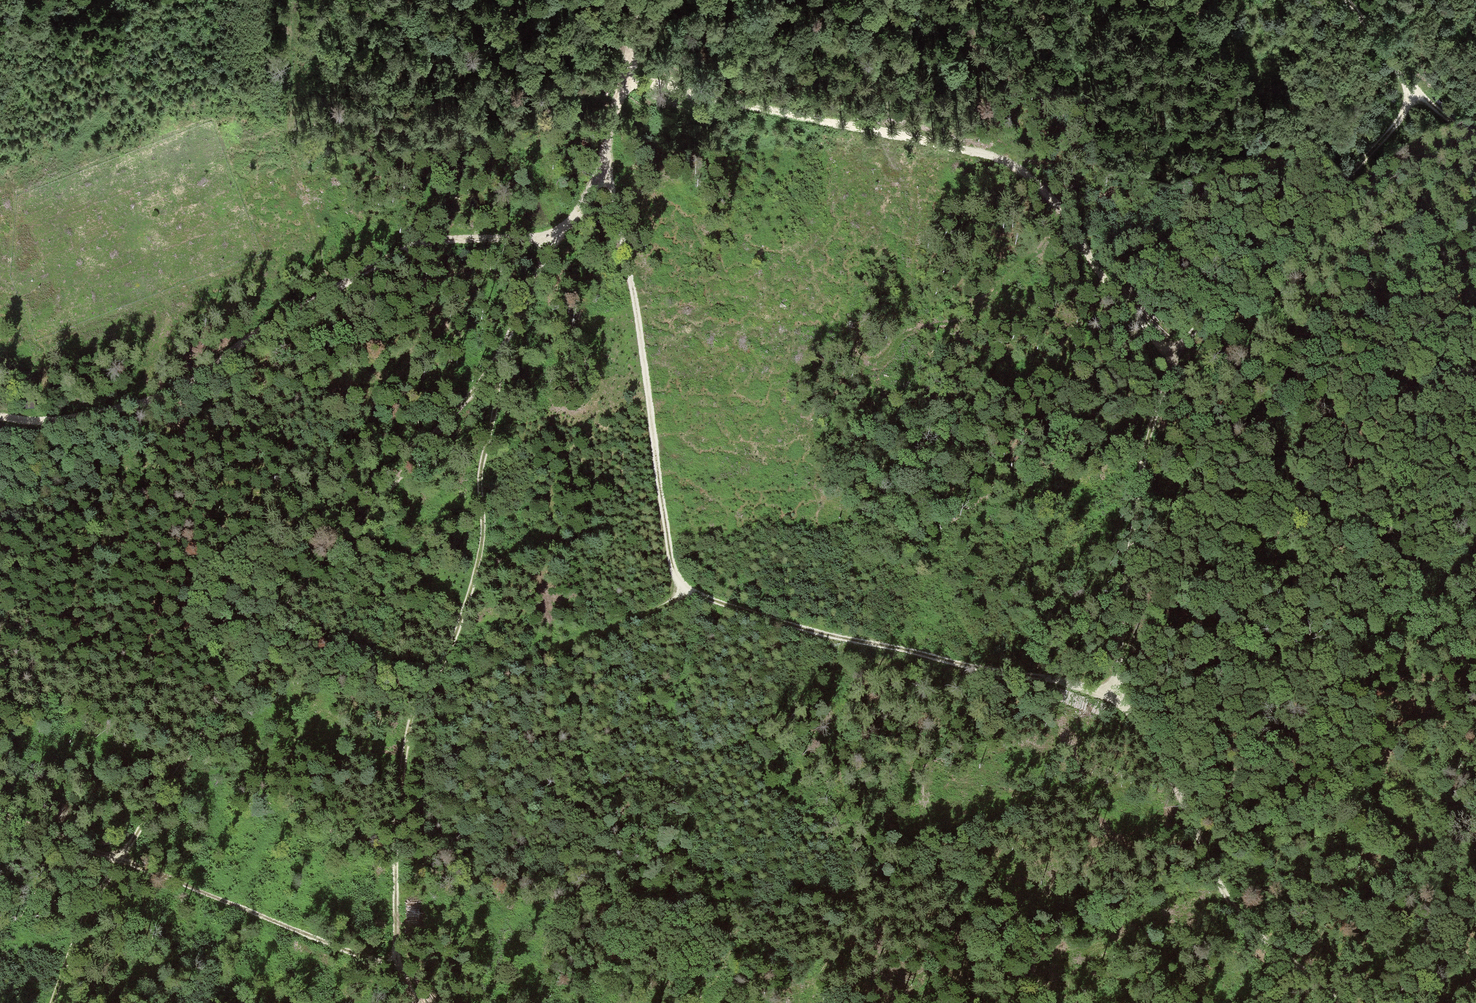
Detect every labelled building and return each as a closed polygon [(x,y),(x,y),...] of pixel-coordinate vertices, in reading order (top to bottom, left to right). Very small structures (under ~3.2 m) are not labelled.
[(1425,72),(1418,76),(1426,91),(1433,87),(1425,72)] [(417,935),(419,920),(407,919),(406,934),(417,935)]
